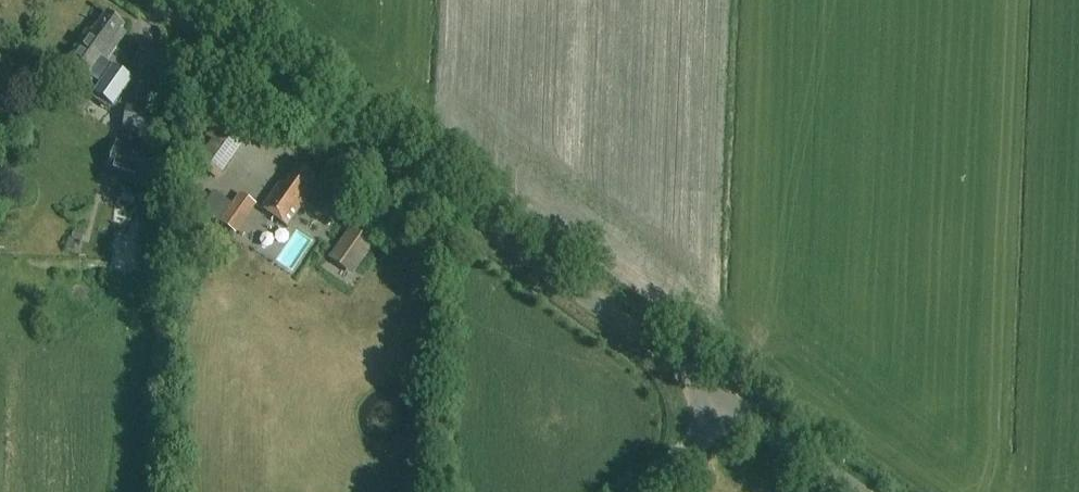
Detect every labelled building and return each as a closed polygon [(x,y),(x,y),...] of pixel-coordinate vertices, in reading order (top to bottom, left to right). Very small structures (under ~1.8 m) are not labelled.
[(93,36),(88,32),(65,65),(90,82),(92,80),(100,86),(93,96),(112,109),(132,82),(105,63),(125,35),(120,31),(123,28),(107,17),(93,36)] [(120,135),(150,143),(159,108),(130,100),(120,135)] [(194,167),(218,184),(248,142),(225,125),(223,128),(216,123),(205,138),(212,143),(194,167)] [(107,180),(149,194),(161,157),(119,143),(107,180)] [(287,229),(301,209),(300,209),(316,186),(312,183),(314,179),(298,168),(285,188),(280,184),(261,211),(287,229)] [(200,210),(210,217),(223,199),(213,192),(200,210)] [(355,222),(362,212),(339,194),(331,203),(355,222)] [(236,235),(256,207),(240,195),(220,224),(236,235)] [(374,246),(349,228),(327,260),(352,278),(374,246)]
